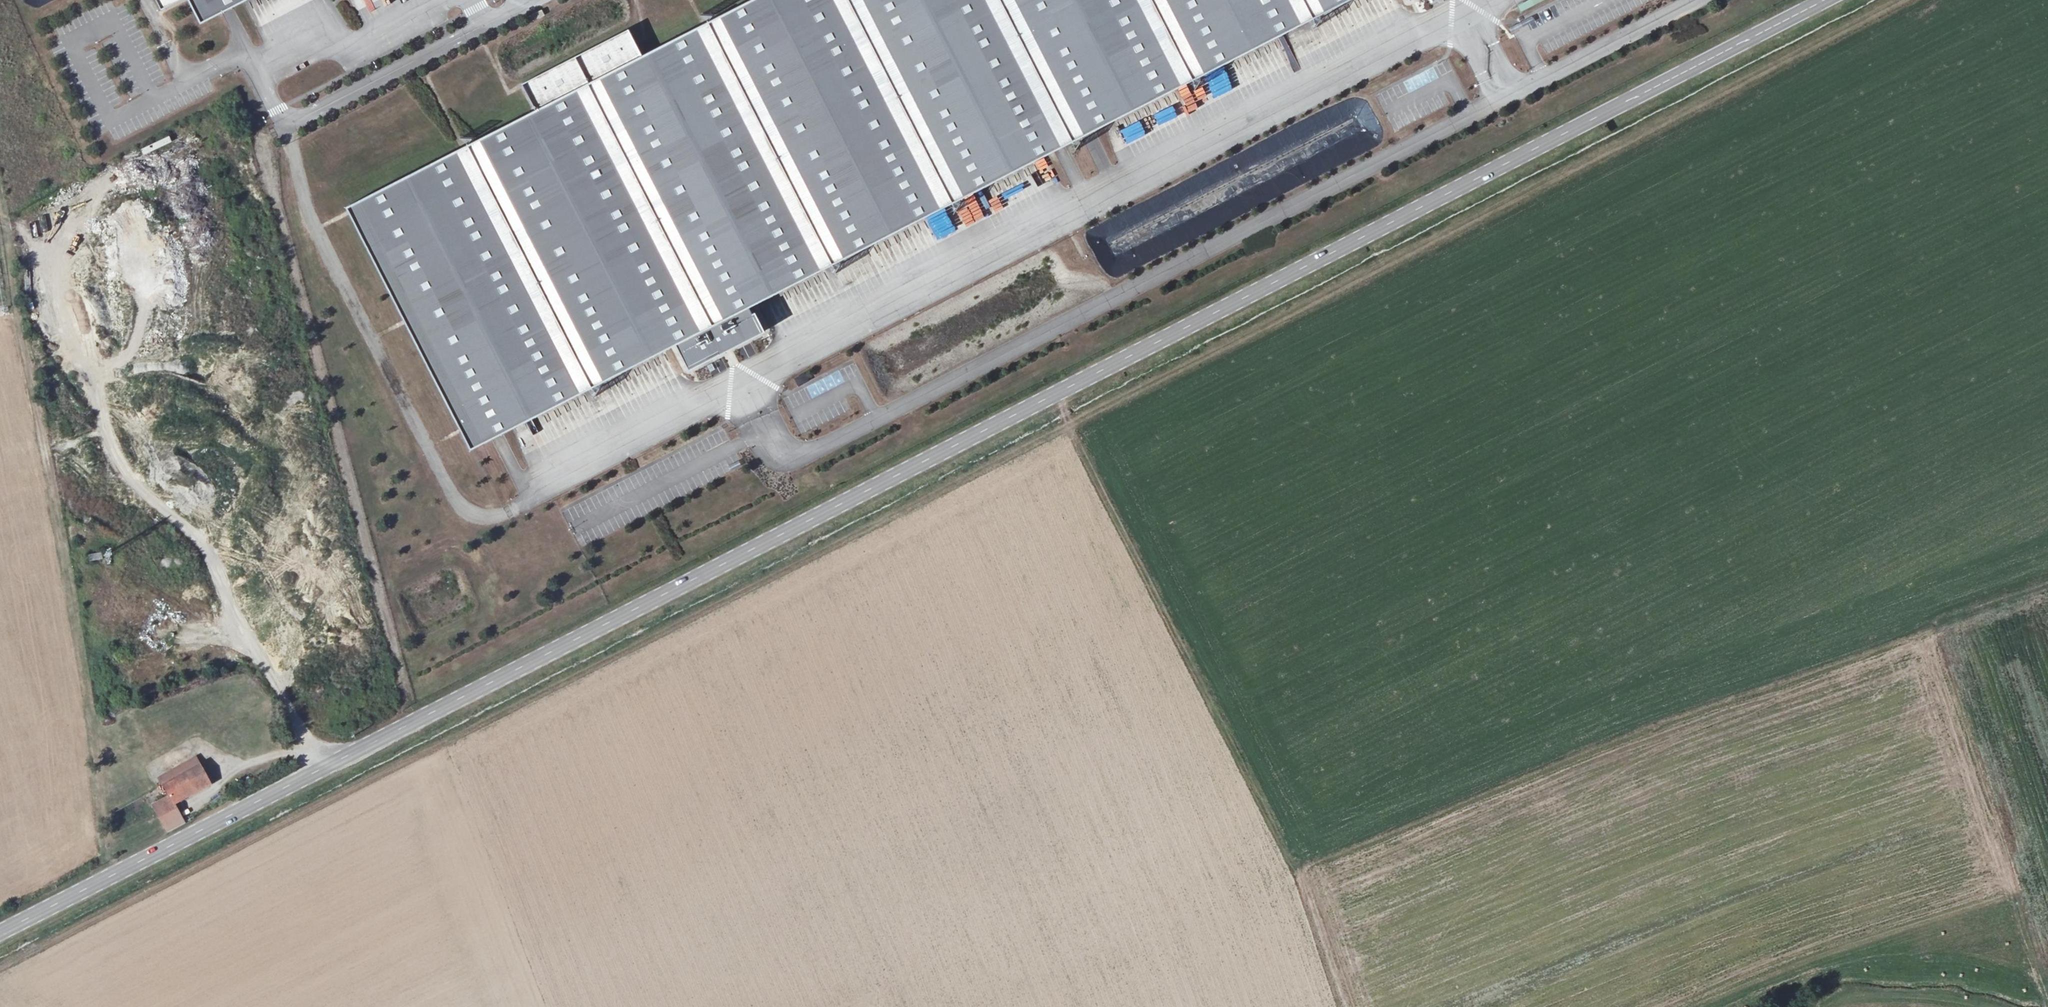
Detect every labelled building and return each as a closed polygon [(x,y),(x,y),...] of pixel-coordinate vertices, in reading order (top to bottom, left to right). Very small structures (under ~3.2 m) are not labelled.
[(336,209),(460,451),(663,348),(675,371),(749,333),(736,308),(843,253),(1340,0),(747,0),(630,60),(615,31),(514,83),(528,111),(336,209)] [(374,5),(372,0),(364,0),(370,14),(379,11),(377,7),(391,2),(390,0),(383,0),(383,1),(374,5)] [(1329,42),(1321,46),(1327,59),(1335,56),(1329,42)] [(1178,188),(1084,228),(1107,281),(1176,252),(1163,220),(1168,218),(1171,225),(1177,223),(1172,211),(1185,205),(1178,188)] [(965,228),(950,231),(952,241),(967,238),(965,228)] [(663,354),(656,357),(669,381),(676,378),(663,354)] [(820,395),(836,387),(830,375),(814,382),(820,395)] [(609,411),(618,427),(625,423),(617,407),(609,411)] [(100,553),(88,555),(89,561),(102,559),(100,553)] [(195,760),(160,778),(164,785),(198,767),(195,760)] [(170,798),(173,803),(207,784),(198,767),(164,785),(170,798)] [(173,803),(170,798),(152,807),(166,831),(183,822),(173,803)]
